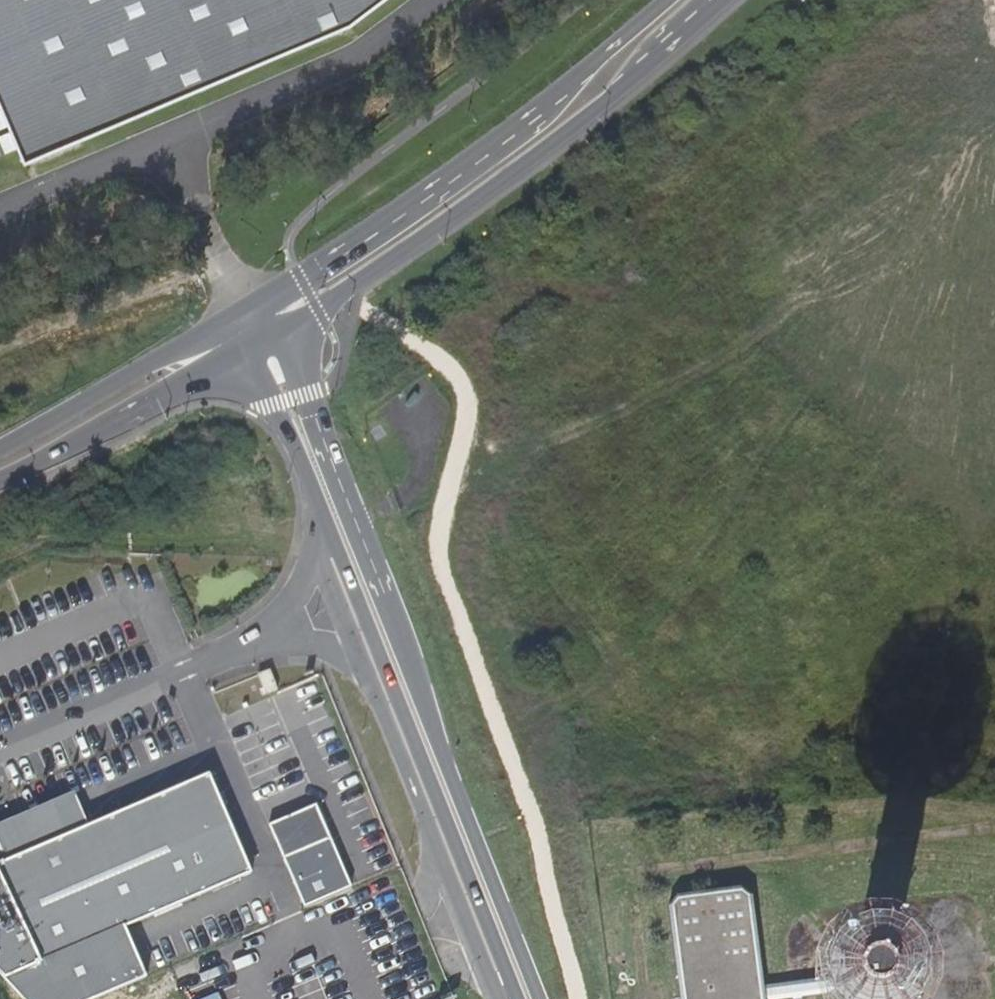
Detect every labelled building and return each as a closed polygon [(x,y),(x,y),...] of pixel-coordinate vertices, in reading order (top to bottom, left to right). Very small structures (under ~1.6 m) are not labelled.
[(29,155),(352,21),(379,0),(0,0),(0,88),(29,155)] [(22,998),(96,998),(147,977),(125,927),(252,873),(209,774),(90,827),(0,867),(0,975),(22,998)] [(0,828),(0,867),(90,827),(75,794),(0,828)] [(754,907),(739,897),(682,905),(672,921),(680,998),(763,998),(754,907)] [(841,998),(891,998),(891,997),(890,989),(886,982),(880,976),(872,973),(864,972),(856,974),(849,979),(844,985),(841,993),(841,998)]
